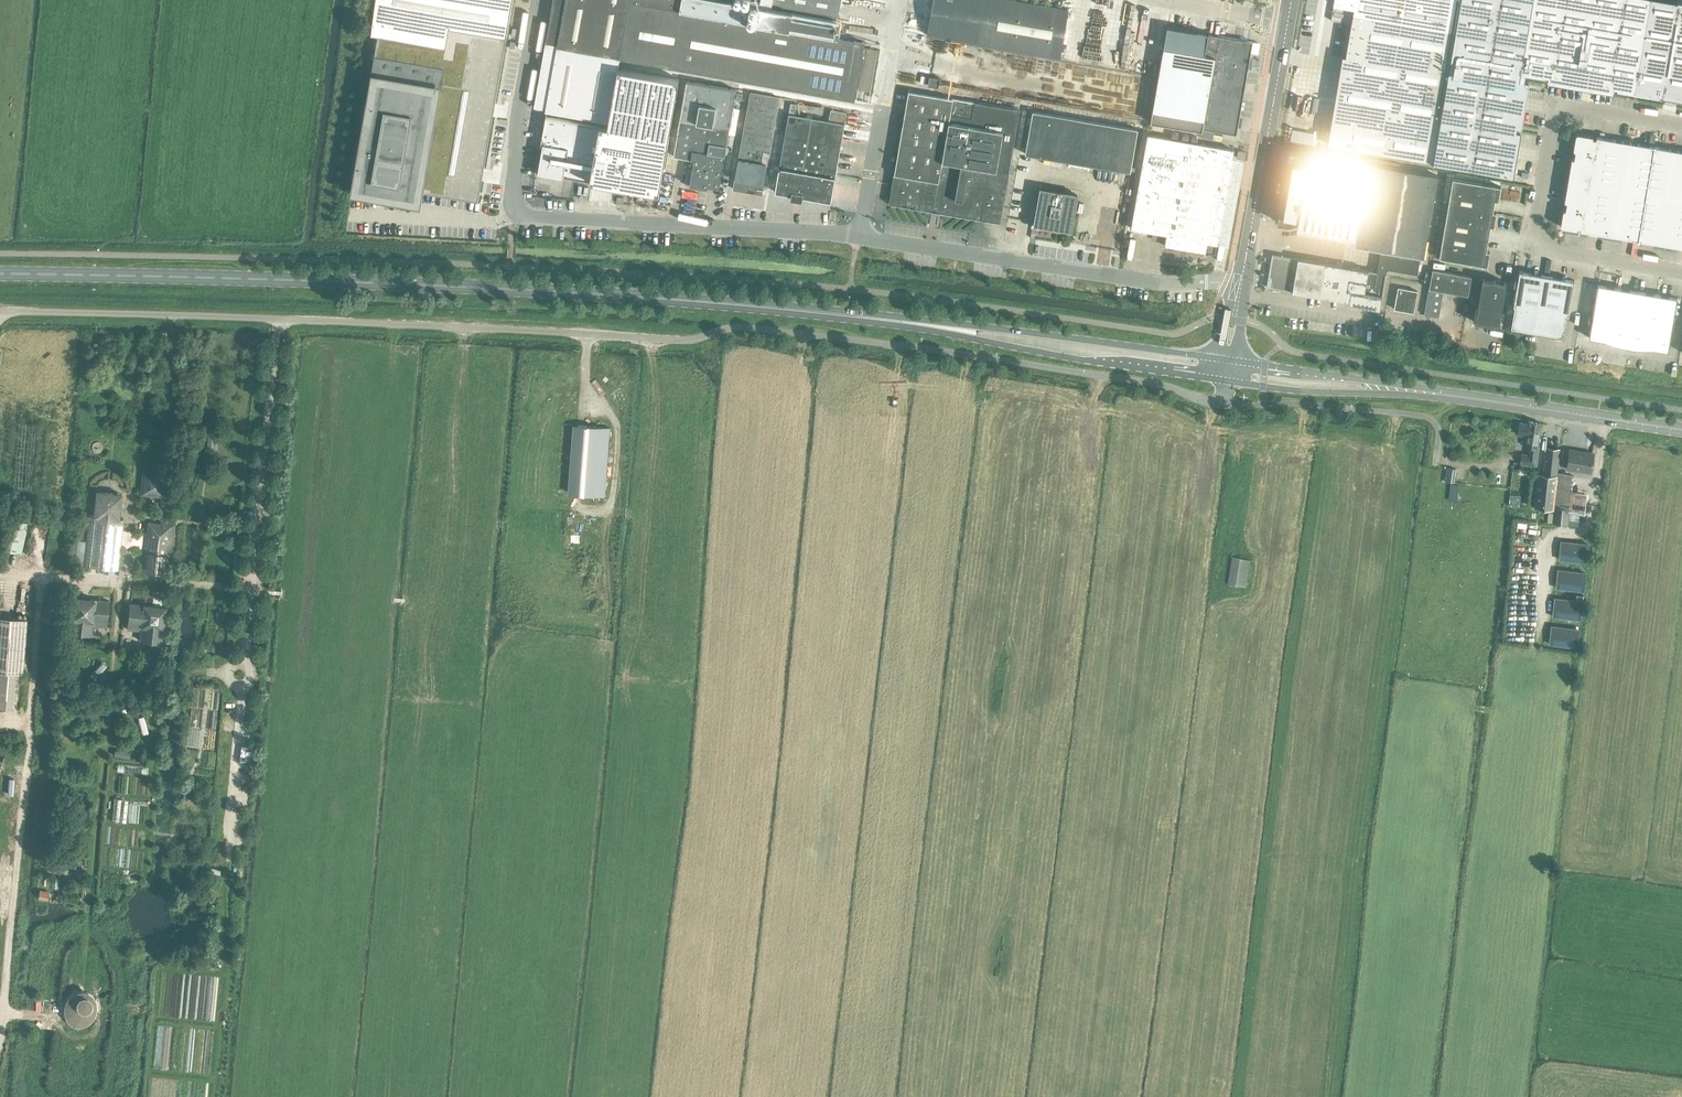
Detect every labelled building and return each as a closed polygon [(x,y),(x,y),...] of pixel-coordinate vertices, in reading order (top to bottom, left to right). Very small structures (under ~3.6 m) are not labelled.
[(351,194),(421,206),(424,191),(479,200),(507,37),(510,22),(510,19),(514,0),(377,0),(372,34),(378,35),(354,178),(351,194)] [(534,106),(546,108),(546,110),(547,111),(608,121),(619,58),(682,69),(855,100),(865,43),(834,37),(835,32),(839,32),(841,22),(837,22),(841,0),(553,0),(534,106)] [(928,36),(1060,58),(1069,9),(1017,0),(1015,0),(934,0),(931,15),(930,21),(928,36)] [(1351,21),(1390,28),(1465,41),(1472,0),(1334,0),(1333,4),(1335,4),(1333,18),(1351,21)] [(1447,164),(1509,175),(1525,79),(1519,78),(1520,71),(1533,0),(1472,0),(1465,41),(1462,56),(1461,63),(1456,101),(1447,164)] [(1520,71),(1635,90),(1650,0),(1533,0),(1520,71)] [(1681,99),(1681,1),(1679,0),(1650,0),(1635,90),(1681,99)] [(1213,69),(1215,59),(1204,57),(1208,34),(1182,29),(1183,20),(1169,18),(1153,111),(1150,125),(1202,134),(1202,130),(1203,128),(1213,69)] [(1461,63),(1462,56),(1465,41),(1390,28),(1351,21),(1346,56),(1343,55),(1328,144),(1433,162),(1447,164),(1456,101),(1461,63)] [(1253,41),(1208,34),(1204,57),(1215,59),(1213,69),(1247,75),(1253,41)] [(878,50),(866,48),(858,89),(870,91),(878,50)] [(619,58),(608,121),(547,111),(541,144),(543,145),(538,173),(564,178),(564,176),(659,193),(681,73),(682,69),(619,58)] [(1203,128),(1237,134),(1247,75),(1213,69),(1203,128)] [(928,85),(938,87),(940,78),(930,76),(928,85)] [(687,81),(681,118),(674,156),(694,160),(689,185),(708,188),(708,186),(719,188),(737,90),(687,81)] [(894,173),(889,203),(982,219),(1000,222),(1001,217),(1003,205),(1020,109),(952,98),(909,90),(902,131),(900,143),(895,169),(895,173),(894,173)] [(741,150),(734,189),(762,194),(779,97),(751,92),(741,150)] [(779,167),(775,192),(831,202),(836,177),(835,177),(846,113),(831,110),(829,121),(796,115),(798,104),(791,103),(779,167)] [(1026,153),(1130,172),(1138,130),(1033,111),(1026,153)] [(1131,228),(1166,234),(1165,245),(1215,254),(1234,150),(1148,134),(1131,228)] [(1581,230),(1639,240),(1654,147),(1597,137),(1597,139),(1593,138),(1593,137),(1593,136),(1592,136),(1591,136),(1578,134),(1577,134),(1576,134),(1576,135),(1576,136),(1574,149),(1574,150),(1575,151),(1577,151),(1576,159),(1572,159),(1565,201),(1569,202),(1568,210),(1565,210),(1564,210),(1563,210),(1563,211),(1563,212),(1561,224),(1560,225),(1560,226),(1561,226),(1561,227),(1562,227),(1563,227),(1576,229),(1577,229),(1578,228),(1582,228),(1581,230)] [(1639,240),(1681,247),(1681,151),(1654,147),(1639,240)] [(1285,193),(1280,218),(1291,220),(1299,218),(1298,226),(1343,234),(1345,239),(1356,237),(1369,163),(1293,150),(1285,193)] [(1273,253),(1269,271),(1274,272),(1271,287),(1349,301),(1349,303),(1380,309),(1387,268),(1418,273),(1421,257),(1424,257),(1438,175),(1369,163),(1356,237),(1355,245),(1381,250),(1377,271),(1342,265),(1340,265),(1273,253)] [(1453,178),(1448,205),(1496,213),(1496,212),(1493,212),(1495,200),(1498,200),(1501,186),(1453,178)] [(1041,188),(1037,211),(1041,212),(1038,225),(1071,231),(1078,195),(1041,188)] [(1448,205),(1444,231),(1488,238),(1490,226),(1494,226),(1496,213),(1448,205)] [(1488,238),(1444,231),(1439,257),(1487,266),(1490,251),(1486,251),(1488,238)] [(1432,269),(1428,296),(1424,314),(1439,317),(1443,291),(1467,295),(1471,276),(1432,269)] [(1510,329),(1564,338),(1574,280),(1519,271),(1510,329)] [(1475,322),(1499,326),(1506,282),(1483,278),(1475,322)] [(1651,348),(1668,350),(1677,298),(1598,284),(1589,337),(1605,340),(1615,343),(1622,345),(1628,346),(1636,347),(1643,348),(1651,348)] [(1398,287),(1394,309),(1414,312),(1417,291),(1398,287)] [(1529,455),(1522,454),(1520,464),(1535,466),(1538,448),(1541,423),(1529,421),(1529,424),(1520,422),(1518,434),(1527,435),(1525,446),(1530,446),(1529,455)] [(577,425),(572,494),(605,496),(610,428),(577,425)] [(217,430),(208,430),(207,447),(216,448),(217,430)] [(1535,507),(1554,509),(1557,476),(1560,449),(1547,447),(1544,474),(1538,474),(1535,507)] [(1456,469),(1447,468),(1445,481),(1454,482),(1456,469)] [(165,486),(166,478),(163,474),(151,473),(148,472),(144,475),(142,490),(145,494),(160,496),(164,493),(165,486)] [(75,561),(85,562),(84,565),(118,568),(124,519),(119,518),(122,494),(97,491),(94,516),(90,515),(89,524),(79,523),(75,561)] [(13,518),(6,550),(22,554),(27,532),(26,531),(28,523),(23,522),(23,521),(13,518)] [(169,554),(171,555),(175,522),(160,520),(160,523),(148,522),(147,532),(145,532),(143,552),(145,552),(143,572),(167,574),(169,554)] [(1229,584),(1248,587),(1252,560),(1233,557),(1229,584)] [(91,635),(92,625),(106,627),(109,601),(74,597),(70,632),(91,635)] [(130,603),(127,629),(141,631),(140,640),(162,643),(166,607),(130,603)] [(114,799),(111,821),(126,823),(129,801),(114,799)] [(40,890),(39,898),(48,899),(49,891),(40,890)]
